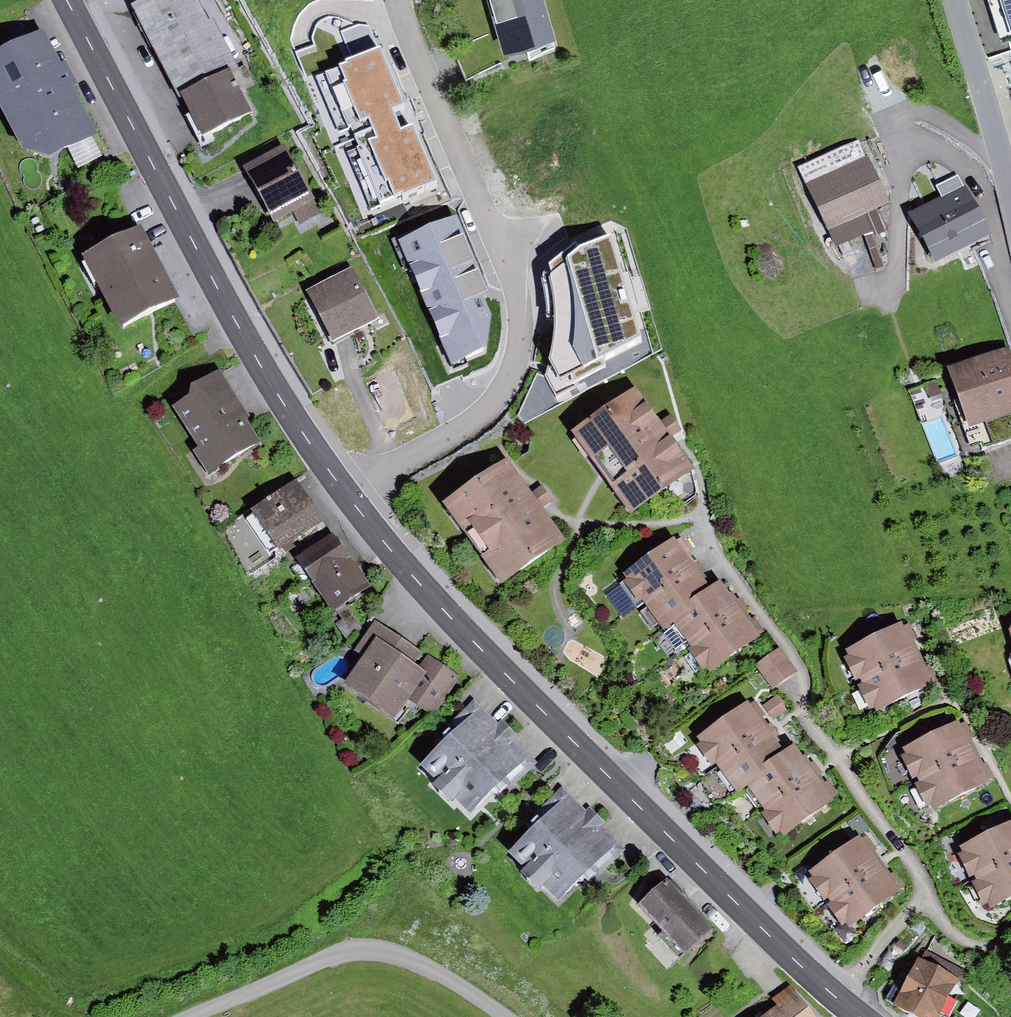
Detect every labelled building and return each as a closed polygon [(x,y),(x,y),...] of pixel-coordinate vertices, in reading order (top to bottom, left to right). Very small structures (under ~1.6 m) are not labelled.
[(136,9),(204,143),(251,119),(235,89),(245,84),(215,26),(208,27),(195,0),(155,0),(136,9)] [(507,44),(548,32),(539,0),(494,0),(507,44)] [(1002,31),(1010,28),(1010,0),(993,0),(1002,31)] [(295,58),(362,220),(436,193),(367,26),(357,26),(331,19),(317,26),(312,42),(316,49),(295,58)] [(0,64),(0,108),(29,165),(86,136),(39,44),(0,64)] [(284,151),(243,175),(274,227),(294,215),(301,228),(322,216),(284,151)] [(873,163),(810,189),(828,231),(890,205),(873,163)] [(968,192),(914,218),(936,264),(990,238),(968,192)] [(448,222),(391,248),(451,388),(481,368),(492,335),(489,307),(448,222)] [(138,235),(81,265),(117,334),(173,305),(138,235)] [(546,379),(556,398),(593,378),(596,374),(596,371),(591,354),(616,347),(596,278),(571,286),(566,272),(558,268),(550,284),(553,293),(555,328),(552,354),(546,379)] [(351,276),(308,297),(332,345),(375,323),(351,276)] [(948,375),(972,435),(1010,420),(1010,364),(1006,352),(948,375)] [(189,403),(173,412),(209,474),(262,444),(221,375),(189,394),(189,403)] [(636,390),(568,440),(630,523),(693,476),(675,452),(690,440),(673,417),(662,425),(636,390)] [(509,465),(445,510),(501,589),(563,546),(541,515),(553,506),(542,490),(532,497),(509,465)] [(296,487),(251,518),(278,557),(323,526),(296,487)] [(335,538),(297,566),(333,615),(371,587),(335,538)] [(674,546),(621,583),(661,641),(675,632),(704,673),(753,639),(718,589),(709,595),(674,546)] [(458,676),(374,621),(353,653),(363,660),(343,689),(393,722),(407,701),(431,717),(458,676)] [(904,632),(845,658),(871,717),(931,690),(904,632)] [(781,653),(759,669),(776,692),(799,675),(781,653)] [(530,763),(471,704),(438,737),(444,742),(416,770),(470,823),(530,763)] [(756,705),(696,745),(733,801),(746,793),(778,840),(833,803),(796,748),(788,753),(756,705)] [(960,729),(899,756),(924,813),(986,786),(960,729)] [(612,846),(558,793),(537,814),(542,819),(509,852),(559,900),(612,846)] [(959,852),(985,908),(1010,897),(1010,829),(959,852)] [(859,839),(806,873),(841,928),(894,894),(859,839)] [(667,881),(637,906),(680,957),(710,932),(667,881)] [(918,962),(895,1009),(912,1016),(946,1016),(962,983),(918,962)] [(770,1016),(810,1016),(789,989),(774,1000),(780,1009),(770,1016)]
